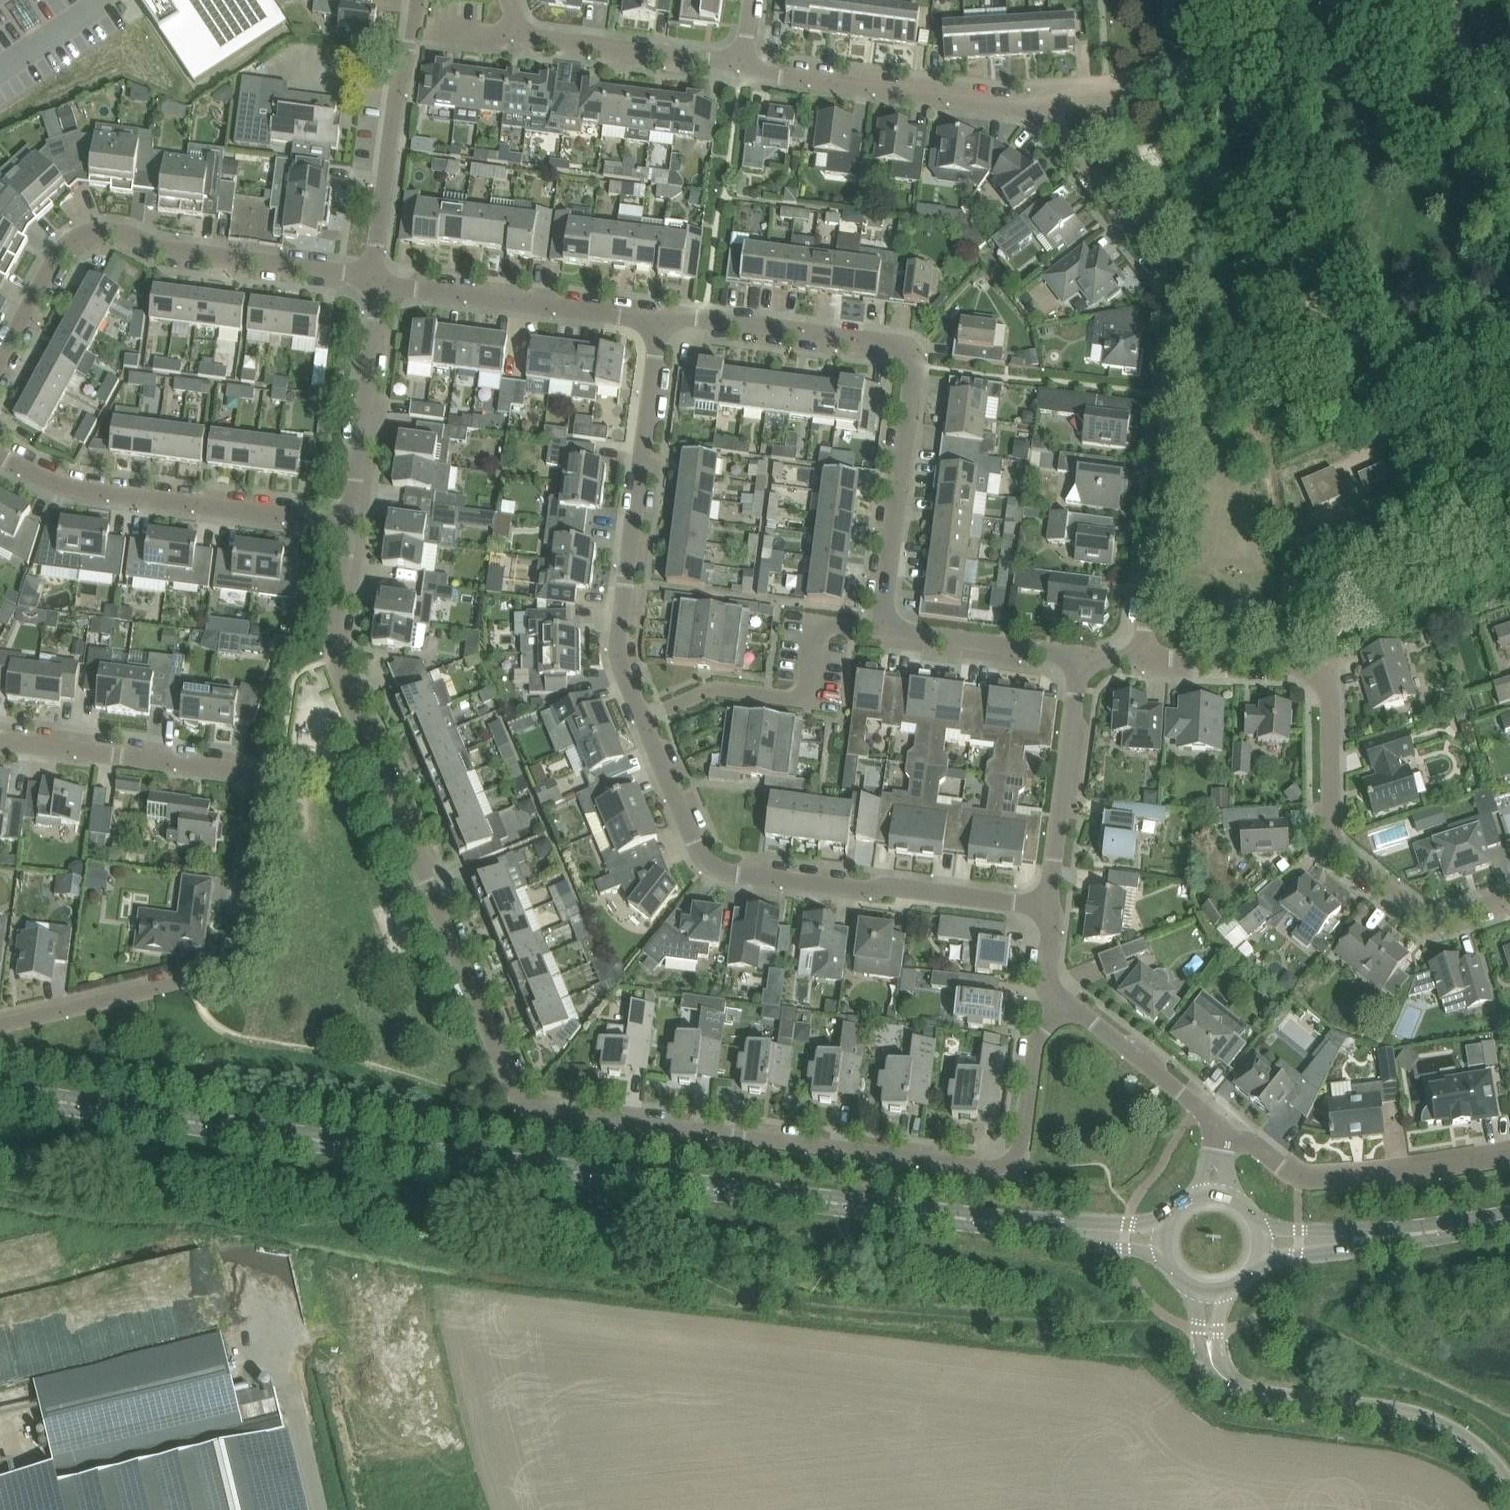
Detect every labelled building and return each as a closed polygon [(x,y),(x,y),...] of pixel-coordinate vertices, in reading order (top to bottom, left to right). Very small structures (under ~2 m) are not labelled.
[(149,14),(195,84),(287,23),(278,9),(272,0),(140,0),(149,14)] [(278,9),(293,0),(272,0),(278,9)] [(315,2),(313,13),(340,17),(339,30),(338,36),(359,39),(359,33),(374,35),(377,9),(368,8),(343,5),(344,0),(301,0),(315,2)] [(542,4),(549,5),(580,9),(581,1),(607,4),(607,0),(543,0),(542,4)] [(623,14),(656,19),(658,0),(625,0),(623,14)] [(681,6),(678,26),(695,28),(695,24),(707,25),(708,20),(720,22),(723,0),(682,0),(681,6)] [(811,0),(788,0),(785,25),(786,25),(786,22),(793,23),(792,28),(807,30),(811,0)] [(833,0),(811,0),(807,30),(829,33),(833,0)] [(855,0),(833,0),(829,33),(850,36),(855,2),(855,0)] [(855,2),(850,36),(872,39),(876,5),(855,2)] [(876,5),(872,39),(893,42),(898,8),(876,5)] [(898,8),(893,42),(916,45),(918,25),(920,11),(898,8)] [(1052,19),(1054,53),(1069,52),(1069,46),(1075,46),(1075,49),(1076,49),(1074,17),(1052,19)] [(1032,54),(1054,53),(1052,19),(1030,20),(1032,54)] [(1008,21),(1010,55),(1032,54),(1030,20),(1008,21)] [(987,23),(989,57),(1010,55),(1008,21),(987,23)] [(965,24),(967,58),(989,57),(987,23),(965,24)] [(967,58),(965,24),(943,25),(945,59),(967,58)] [(457,108),(461,72),(452,71),(453,66),(438,64),(437,69),(423,67),(418,105),(434,107),(434,105),(457,108)] [(481,111),(485,75),(461,72),(457,108),(481,111)] [(481,111),(504,114),(509,78),(485,75),(481,111)] [(556,84),(557,79),(542,77),(541,82),(532,81),(528,117),(548,119),(551,120),(550,122),(549,132),(564,134),(565,124),(570,86),(556,84)] [(243,78),(234,143),(270,148),(271,140),(294,143),(292,159),(295,159),(326,164),(330,164),(330,163),(332,148),(338,149),(340,131),(339,131),(334,130),(335,119),(338,101),(318,99),(287,95),(289,84),(243,78)] [(528,117),(532,81),(509,78),(504,114),(503,127),(526,130),(528,117)] [(599,89),(600,84),(585,82),(584,88),(570,86),(565,124),(564,134),(579,135),(580,126),(581,123),(583,124),(604,126),(608,91),(599,89)] [(231,104),(232,88),(225,87),(214,95),(213,100),(218,103),(231,104)] [(608,91),(604,126),(627,129),(632,94),(608,91)] [(632,94),(627,129),(626,141),(650,143),(651,132),(655,97),(632,94)] [(679,100),(674,135),(697,138),(696,141),(712,143),(717,105),(703,103),(704,98),(689,96),(688,101),(679,100)] [(655,97),(651,132),(674,135),(679,100),(655,97)] [(794,128),(796,111),(770,107),(768,124),(760,123),(761,118),(759,118),(758,131),(748,130),(743,169),(763,172),(764,162),(779,152),(788,153),(791,128),(794,128)] [(72,108),(58,113),(63,131),(77,126),(72,108)] [(857,178),(859,163),(862,143),(849,142),(853,118),(820,114),(815,150),(828,151),(825,173),(857,178)] [(921,183),(923,170),(925,150),(913,148),(915,133),(905,131),(906,125),(880,122),(878,142),(876,160),(893,162),(891,179),(921,183)] [(804,142),(806,129),(798,128),(796,142),(804,142)] [(976,135),(960,133),(940,130),(937,150),(942,151),(939,170),(959,173),(958,181),(969,182),(979,189),(995,166),(1006,149),(994,141),(993,142),(975,140),(976,135)] [(64,137),(75,171),(92,166),(89,185),(111,187),(117,139),(95,136),(95,137),(82,136),(81,131),(64,137)] [(21,169),(54,206),(71,191),(58,177),(75,171),(64,137),(47,142),(48,146),(38,155),(37,154),(21,169)] [(153,152),(155,139),(139,137),(138,141),(117,139),(111,187),(111,192),(133,195),(134,190),(136,171),(149,173),(153,152)] [(453,137),(452,147),(451,156),(461,158),(462,149),(461,148),(462,138),(453,137)] [(426,153),(428,141),(414,138),(412,151),(426,153)] [(498,162),(500,146),(499,153),(489,152),(475,150),(474,160),(488,161),(498,162)] [(1013,210),(1032,195),(1048,183),(1028,158),(1022,163),(1015,154),(1010,151),(993,175),(1000,180),(993,185),(1013,210)] [(149,173),(147,186),(149,186),(162,188),(161,193),(161,194),(159,210),(159,211),(181,214),(188,160),(167,158),(167,153),(153,152),(149,173)] [(499,153),(498,162),(508,164),(509,155),(499,153)] [(188,160),(181,214),(203,217),(203,215),(205,201),(219,202),(221,183),(222,175),(224,160),(209,159),(208,163),(188,160)] [(273,193),(272,201),(330,209),(332,191),(327,190),(328,187),(324,187),(325,178),(324,178),(326,164),(295,159),(291,186),(280,188),(280,194),(273,193)] [(224,160),(222,175),(238,177),(240,162),(224,160)] [(549,169),(560,170),(561,161),(550,160),(549,169)] [(561,161),(560,170),(569,172),(571,162),(561,161)] [(461,164),(448,162),(447,173),(459,175),(461,164)] [(875,176),(889,177),(890,163),(876,162),(875,176)] [(621,178),(623,165),(606,163),(604,176),(621,178)] [(621,178),(631,179),(645,181),(646,169),(633,167),(633,166),(623,165),(621,178)] [(494,179),(495,168),(483,167),(482,178),(494,179)] [(507,170),(495,168),(494,179),(506,181),(507,170)] [(54,206),(21,169),(5,184),(2,181),(0,183),(0,205),(16,218),(25,207),(37,221),(54,206)] [(652,182),(652,185),(658,186),(668,187),(670,172),(646,169),(645,181),(652,182)] [(670,187),(683,189),(683,181),(678,173),(670,172),(668,187),(670,187)] [(233,215),(235,196),(236,184),(221,183),(219,202),(217,214),(233,215)] [(609,194),(621,196),(623,184),(610,183),(609,194)] [(633,197),(635,186),(623,184),(621,196),(633,197)] [(656,197),(669,198),(670,187),(668,187),(658,186),(656,197)] [(682,193),(683,189),(670,187),(669,198),(672,199),(682,193)] [(797,204),(799,191),(785,189),(784,202),(797,204)] [(420,203),(421,195),(406,193),(400,242),(438,247),(439,241),(444,206),(420,203)] [(622,203),(644,206),(645,198),(623,196),(622,203)] [(1062,201),(1055,206),(1048,196),(1032,209),(1021,217),(1005,229),(992,240),(1000,251),(1014,240),(1019,246),(1034,234),(1037,238),(1042,235),(1055,251),(1064,245),(1067,249),(1084,237),(1080,232),(1084,229),(1062,201)] [(328,226),(330,209),(272,201),(270,209),(277,210),(276,216),(285,217),(283,232),(275,231),(274,236),(283,237),(298,239),(298,234),(317,237),(318,228),(322,228),(323,226),(328,226)] [(643,219),(645,209),(621,204),(619,214),(643,219)] [(0,205),(0,250),(14,257),(17,259),(28,239),(24,238),(8,229),(16,218),(0,205)] [(444,206),(439,241),(462,244),(467,209),(444,206)] [(795,219),(796,210),(782,208),(781,217),(795,219)] [(467,209),(462,244),(485,248),(490,212),(467,209)] [(546,260),(548,241),(552,212),(537,210),(536,218),(513,215),(508,251),(508,256),(546,260)] [(802,232),(804,220),(809,221),(810,212),(796,210),(795,219),(794,231),(802,232)] [(945,223),(954,224),(962,213),(947,211),(945,223)] [(490,212),(485,248),(508,251),(513,215),(490,212)] [(589,266),(590,261),(594,225),(571,222),(572,214),(557,213),(551,261),(589,266)] [(848,225),(861,227),(863,215),(850,213),(848,225)] [(986,243),(962,213),(954,224),(975,252),(986,243)] [(841,216),(827,214),(826,223),(840,225),(841,216)] [(613,264),(636,267),(641,231),(642,220),(619,218),(617,228),(613,264)] [(647,218),(644,227),(682,236),(684,227),(647,218)] [(590,261),(613,264),(617,228),(594,225),(590,261)] [(658,275),(696,280),(703,231),(688,229),(687,238),(663,234),(659,270),(658,275)] [(636,267),(659,270),(663,234),(641,231),(636,267)] [(803,253),(805,238),(793,237),(791,252),(786,287),(808,290),(813,255),(803,253)] [(728,280),(763,284),(768,249),(731,244),(726,284),(729,284),(729,283),(728,283),(728,280)] [(831,293),(854,296),(860,250),(860,249),(839,246),(839,248),(837,248),(836,258),(831,293)] [(1066,258),(1043,275),(1063,302),(1080,288),(1087,298),(1093,305),(1104,296),(1108,301),(1121,291),(1119,289),(1123,286),(1121,283),(1123,281),(1105,257),(1100,251),(1095,255),(1091,258),(1082,246),(1066,258)] [(786,287),(791,252),(768,249),(763,284),(786,287)] [(0,250),(0,275),(7,279),(18,260),(0,250)] [(860,251),(854,296),(891,301),(895,265),(897,255),(860,250),(860,251)] [(808,290),(831,293),(836,258),(813,255),(808,290)] [(895,265),(891,301),(928,306),(930,293),(937,294),(940,271),(895,265)] [(92,277),(81,297),(109,312),(120,292),(114,288),(101,281),(92,277)] [(177,292),(154,289),(150,320),(173,323),(177,292)] [(200,295),(177,292),(173,323),(196,326),(200,295)] [(222,297),(200,295),(196,326),(218,329),(222,297)] [(81,297),(70,317),(98,332),(109,312),(81,297)] [(246,301),(222,297),(218,329),(242,332),(246,301)] [(248,333),(271,336),(275,304),(252,301),(248,333)] [(271,336),(294,339),(298,307),(275,304),(271,336)] [(316,342),(315,350),(328,351),(331,326),(319,325),(321,310),(298,307),(294,339),(316,342)] [(1138,309),(1144,308),(1144,307),(1092,317),(1092,318),(1095,317),(1092,347),(1104,349),(1102,366),(1125,369),(1125,372),(1138,373),(1140,357),(1138,356),(1138,350),(1140,337),(1135,336),(1138,309)] [(132,325),(143,327),(145,313),(134,311),(132,325)] [(953,358),(972,361),(1001,365),(1003,350),(994,349),(998,319),(975,316),(974,323),(962,321),(960,332),(956,332),(953,358)] [(70,317),(59,337),(87,352),(98,332),(70,317)] [(131,339),(141,340),(143,327),(132,325),(131,339)] [(1041,337),(1056,334),(1054,325),(1039,328),(1041,337)] [(438,329),(420,326),(414,326),(414,331),(409,364),(433,367),(438,329)] [(433,367),(456,370),(461,332),(438,329),(433,367)] [(456,370),(480,373),(484,335),(461,332),(456,370)] [(503,376),(506,358),(508,338),(484,335),(480,373),(503,376)] [(48,357),(76,372),(87,352),(59,337),(48,357)] [(527,379),(551,382),(556,344),(532,341),(527,379)] [(551,382),(574,385),(579,347),(556,344),(551,382)] [(595,402),(597,388),(602,350),(579,347),(574,385),(572,399),(595,402)] [(626,353),(620,352),(602,350),(597,388),(601,388),(621,391),(625,358),(626,353)] [(1037,350),(1024,353),(1027,367),(1039,365),(1037,350)] [(113,366),(117,359),(104,352),(100,359),(113,366)] [(125,356),(124,366),(138,368),(139,357),(125,356)] [(38,377),(66,392),(76,372),(48,357),(38,377)] [(1012,358),(1011,366),(1023,368),(1024,360),(1012,358)] [(155,359),(153,370),(167,372),(169,361),(155,359)] [(169,361),(167,372),(181,374),(182,363),(169,361)] [(680,410),(695,412),(696,404),(720,407),(724,372),(725,366),(687,361),(680,410)] [(212,378),(214,367),(200,365),(199,376),(212,378)] [(227,369),(214,367),(212,378),(226,379),(227,369)] [(275,378),(276,369),(267,367),(264,384),(274,386),(275,378)] [(257,372),(243,371),(241,381),(255,383),(257,372)] [(724,372),(720,407),(743,410),(747,374),(724,372)] [(129,384),(143,386),(144,375),(130,373),(129,384)] [(743,410),(766,413),(771,377),(747,374),(743,410)] [(110,375),(103,387),(113,392),(119,380),(110,375)] [(144,375),(143,386),(156,387),(157,377),(144,375)] [(38,377),(27,397),(55,412),(66,392),(38,377)] [(766,413),(790,416),(794,380),(771,377),(766,413)] [(274,386),(272,399),(286,401),(288,380),(275,378),(274,386)] [(954,380),(949,416),(985,420),(988,398),(1001,400),(1003,385),(950,378),(950,381),(951,381),(951,380),(954,380)] [(175,379),(174,390),(188,392),(189,381),(175,379)] [(498,413),(510,414),(515,381),(502,380),(499,404),(498,413)] [(794,380),(790,416),(813,419),(818,383),(794,380)] [(203,383),(189,381),(188,392),(201,393),(203,383)] [(523,416),(527,383),(515,381),(510,414),(523,416)] [(841,386),(836,422),(859,425),(858,433),(873,435),(879,386),(841,381),(841,386)] [(818,383),(813,419),(836,422),(841,386),(818,383)] [(226,397),(240,398),(242,388),(228,386),(226,397)] [(97,399),(106,404),(113,392),(103,387),(97,399)] [(255,389),(242,388),(240,398),(254,400),(255,389)] [(310,399),(321,401),(323,389),(311,388),(310,399)] [(1039,390),(1036,411),(1078,417),(1085,426),(1082,443),(1126,449),(1126,446),(1129,446),(1131,433),(1128,433),(1130,417),(1110,415),(1112,399),(1039,390)] [(290,403),(297,397),(293,392),(286,397),(290,403)] [(43,433),(53,415),(55,412),(27,397),(16,418),(43,433)] [(409,415),(433,418),(435,406),(411,403),(409,415)] [(445,407),(435,406),(433,418),(444,420),(445,407)] [(1034,425),(1034,412),(1023,412),(1023,425),(1034,425)] [(82,427),(91,432),(98,420),(88,415),(82,427)] [(463,416),(463,419),(456,418),(455,428),(462,428),(472,430),(474,417),(463,416)] [(985,420),(949,416),(945,453),(989,458),(990,454),(994,454),(996,436),(983,434),(985,420)] [(114,421),(113,432),(110,452),(134,455),(138,424),(114,421)] [(138,424),(134,455),(156,458),(160,427),(138,424)] [(584,438),(585,426),(575,425),(574,437),(584,438)] [(550,440),(567,442),(569,430),(555,428),(545,426),(543,439),(550,440)] [(607,441),(609,429),(585,426),(584,438),(607,441)] [(85,445),(91,432),(82,427),(75,440),(64,457),(73,463),(85,445)] [(160,427),(156,458),(179,461),(183,430),(160,427)] [(462,429),(462,428),(455,428),(444,427),(442,439),(466,442),(468,430),(462,429)] [(206,433),(183,430),(179,461),(202,464),(206,433)] [(212,433),(208,465),(231,468),(235,436),(212,433)] [(438,440),(416,437),(400,435),(397,460),(435,465),(448,467),(450,451),(437,450),(438,440)] [(723,440),(724,436),(715,435),(713,450),(725,452),(737,453),(738,442),(726,441),(723,440)] [(231,468),(254,471),(258,439),(235,436),(231,468)] [(1043,449),(1044,437),(1034,436),(1032,448),(1043,449)] [(280,442),(276,474),(300,477),(302,462),(313,463),(317,439),(304,437),(303,445),(280,442)] [(258,439),(254,471),(276,474),(280,442),(258,439)] [(576,444),(567,442),(550,440),(547,464),(566,469),(564,483),(604,488),(607,467),(601,466),(602,462),(594,461),(596,446),(576,444)] [(1026,461),(1029,442),(1015,440),(1013,459),(1026,461)] [(738,442),(737,453),(749,455),(750,444),(738,442)] [(772,458),(784,459),(785,448),(773,447),(772,458)] [(797,450),(785,448),(784,459),(796,461),(797,450)] [(718,457),(704,455),(684,452),(681,475),(715,479),(718,457)] [(820,453),(819,464),(831,466),(832,454),(820,453)] [(945,453),(940,490),(975,494),(987,496),(990,476),(1001,477),(1003,460),(989,458),(945,453)] [(1113,460),(1094,457),(1060,453),(1058,472),(1067,473),(1068,472),(1078,473),(1077,487),(1065,502),(1083,504),(1098,506),(1118,509),(1120,496),(1126,496),(1128,482),(1122,481),(1123,476),(1117,475),(1118,472),(1112,472),(1113,460)] [(431,491),(435,465),(397,460),(393,486),(431,491)] [(756,484),(766,486),(769,464),(759,462),(756,484)] [(1024,484),(1025,464),(1017,464),(1016,483),(1024,484)] [(775,465),(773,479),(782,480),(784,466),(775,465)] [(1358,475),(1363,488),(1388,479),(1383,466),(1358,475)] [(1302,482),(1314,511),(1346,497),(1333,469),(1302,482)] [(822,493),(856,497),(859,475),(825,471),(822,493)] [(712,500),(715,479),(681,475),(678,496),(712,500)] [(602,509),(604,488),(564,483),(562,497),(551,497),(547,521),(585,526),(587,511),(595,512),(596,508),(602,509)] [(744,505),(763,507),(766,486),(756,484),(753,505),(745,504),(744,505)] [(937,512),(972,517),(975,494),(940,490),(937,512)] [(10,498),(0,493),(0,517),(10,498)] [(466,497),(459,496),(435,493),(434,506),(464,509),(466,497)] [(822,493),(819,514),(853,519),(856,497),(822,493)] [(771,495),(769,508),(779,509),(780,496),(771,495)] [(676,517),(709,522),(712,500),(678,496),(676,517)] [(10,498),(0,517),(0,549),(29,564),(35,545),(40,526),(39,526),(39,528),(25,521),(31,509),(10,498)] [(1017,508),(1018,500),(1009,498),(1008,507),(1006,521),(1015,522),(1017,508)] [(761,520),(763,507),(744,505),(743,518),(761,520)] [(434,506),(432,518),(455,521),(456,519),(457,508),(434,506)] [(777,522),(779,509),(769,508),(767,521),(777,522)] [(1038,511),(1032,510),(1024,509),(1023,517),(1037,519),(1038,511)] [(969,539),(972,517),(937,512),(934,535),(969,539)] [(1092,518),(1073,515),(1051,512),(1048,542),(1077,545),(1075,561),(1091,563),(1111,565),(1115,535),(1091,531),(1092,518)] [(390,514),(386,540),(424,545),(428,519),(390,514)] [(817,536),(850,540),(853,519),(819,514),(817,536)] [(709,522),(676,517),(673,539),(707,543),(709,522)] [(42,567),(80,572),(87,523),(63,520),(61,533),(46,531),(47,528),(45,528),(34,566),(42,567)] [(583,541),(585,526),(547,521),(544,544),(555,548),(554,562),(594,567),(597,546),(591,546),(592,542),(583,541)] [(1015,523),(1015,522),(1006,521),(1004,535),(1004,538),(1013,539),(1013,537),(1015,523)] [(110,526),(87,523),(80,572),(113,577),(121,578),(126,539),(125,539),(124,541),(108,539),(110,526)] [(134,579),(168,584),(174,535),(150,532),(149,544),(132,542),(133,540),(131,539),(126,578),(134,579)] [(197,538),(174,535),(168,584),(209,589),(214,550),(212,550),(212,552),(196,550),(197,538)] [(981,541),(969,539),(934,535),(931,557),(967,562),(979,563),(981,541)] [(750,536),(748,549),(758,550),(759,537),(750,536)] [(814,557),(848,562),(850,540),(817,536),(814,557)] [(763,551),(773,552),(774,539),(765,538),(763,551)] [(670,560),(704,565),(707,543),(673,539),(670,560)] [(421,570),(424,545),(386,540),(383,565),(421,570)] [(214,590),(255,595),(261,546),(238,543),(236,555),(220,553),(220,551),(219,551),(214,590)] [(255,595),(296,600),(301,561),(300,561),(299,564),(283,561),(285,549),(261,546),(255,595)] [(746,562),(756,563),(758,550),(748,549),(746,562)] [(1011,553),(1012,551),(1002,550),(1002,552),(1000,566),(1009,568),(1011,553)] [(771,565),(773,552),(763,551),(762,564),(771,565)] [(811,579),(845,583),(848,562),(814,557),(811,579)] [(964,585),(967,562),(931,557),(928,580),(964,585)] [(704,565),(670,560),(667,582),(701,587),(704,565)] [(591,588),(594,567),(554,562),(552,576),(540,577),(537,600),(575,605),(577,590),(585,591),(586,587),(591,588)] [(1007,582),(1009,568),(1000,566),(998,581),(1007,582)] [(1013,587),(1013,590),(1049,594),(1048,604),(1064,606),(1062,621),(1074,623),(1090,625),(1093,629),(1097,625),(1103,626),(1104,620),(1109,617),(1105,612),(1107,593),(1100,593),(1088,591),(1089,578),(1052,573),(1016,569),(1016,571),(1013,587)] [(424,585),(448,588),(449,575),(425,572),(424,585)] [(742,592),(752,593),(754,580),(744,578),(742,592)] [(808,601),(842,605),(845,583),(811,579),(808,601)] [(964,585),(928,580),(923,615),(921,615),(921,614),(920,614),(919,616),(959,621),(968,622),(973,586),(964,585)] [(758,594),(767,595),(769,582),(760,581),(758,594)] [(499,594),(500,584),(490,582),(489,593),(499,594)] [(455,589),(448,588),(424,585),(422,597),(430,598),(446,600),(453,601),(455,589)] [(21,596),(9,590),(4,600),(16,606),(21,596)] [(18,607),(37,610),(41,596),(37,595),(22,593),(18,607)] [(675,603),(704,606),(705,598),(666,593),(665,602),(675,604),(675,603)] [(427,626),(430,600),(379,594),(376,619),(427,626)] [(730,601),(729,610),(750,612),(750,614),(760,615),(761,605),(730,601)] [(5,602),(0,613),(0,623),(7,626),(16,608),(5,602)] [(672,623),(710,628),(712,607),(704,606),(675,603),(675,604),(672,623)] [(106,605),(104,619),(114,620),(118,621),(120,607),(106,605)] [(120,607),(118,621),(133,623),(134,609),(120,607)] [(748,632),(750,614),(750,612),(729,610),(712,607),(710,628),(748,632)] [(46,612),(17,608),(16,618),(20,624),(38,626),(45,621),(46,612)] [(59,613),(46,612),(45,621),(44,628),(57,630),(59,613)] [(521,636),(521,654),(523,654),(581,653),(581,632),(576,632),(576,629),(567,629),(567,613),(547,613),(537,613),(529,614),(529,636),(521,636)] [(93,618),(91,634),(112,636),(114,620),(104,619),(93,618)] [(208,618),(206,633),(220,634),(222,620),(208,618)] [(411,650),(420,650),(424,648),(427,626),(376,619),(373,645),(411,650)] [(249,638),(250,623),(241,622),(239,637),(249,638)] [(1344,627),(1334,622),(1329,632),(1338,637),(1344,627)] [(670,643),(707,648),(710,628),(672,623),(670,643)] [(707,648),(745,652),(748,632),(710,628),(707,648)] [(1428,643),(1443,639),(1440,630),(1426,634),(1428,643)] [(175,646),(175,633),(163,632),(162,645),(175,646)] [(262,654),(264,640),(249,638),(239,637),(220,634),(218,654),(241,657),(241,651),(262,654)] [(73,656),(83,657),(84,643),(74,642),(73,656)] [(1368,672),(1362,674),(1366,685),(1373,710),(1402,701),(1403,701),(1406,700),(1406,699),(1414,697),(1397,642),(1362,653),(1368,672)] [(667,663),(705,668),(707,648),(670,643),(667,663)] [(108,712),(122,714),(127,671),(112,669),(114,651),(90,648),(88,666),(85,686),(99,688),(96,708),(108,710),(108,712)] [(705,668),(742,673),(745,652),(707,648),(705,668)] [(478,654),(479,650),(466,649),(464,660),(478,654)] [(39,668),(26,666),(27,657),(0,653),(0,690),(9,691),(8,699),(29,702),(28,707),(34,707),(39,668)] [(167,709),(167,712),(182,713),(181,718),(181,721),(185,722),(185,724),(198,729),(200,724),(209,725),(214,690),(200,688),(181,680),(186,657),(174,653),(174,657),(171,677),(167,709)] [(577,674),(581,674),(581,653),(523,654),(523,671),(529,671),(530,694),(568,693),(568,679),(577,679),(577,674)] [(127,671),(122,714),(136,716),(136,714),(150,715),(153,691),(168,693),(166,709),(167,709),(171,676),(174,657),(150,654),(149,668),(128,665),(127,671)] [(408,683),(428,675),(423,664),(424,664),(424,663),(395,659),(395,664),(388,667),(397,688),(408,683)] [(53,670),(39,668),(34,707),(40,708),(41,703),(60,706),(61,698),(75,700),(79,663),(54,660),(53,670)] [(886,670),(879,669),(859,667),(851,727),(847,756),(859,758),(864,759),(868,759),(870,749),(865,743),(867,721),(882,723),(882,727),(892,728),(898,680),(885,678),(886,670)] [(444,681),(435,685),(431,674),(428,675),(408,683),(412,695),(396,701),(398,705),(397,706),(403,722),(404,721),(406,724),(447,707),(454,704),(444,681)] [(939,677),(920,675),(912,674),(911,682),(898,680),(892,728),(902,729),(902,725),(917,727),(914,749),(908,754),(907,764),(927,766),(939,677)] [(966,681),(958,680),(939,677),(927,766),(947,769),(949,759),(944,753),(947,731),(962,733),(961,737),(971,738),(977,690),(964,689),(966,681)] [(1493,685),(1499,704),(1509,701),(1509,680),(1493,685)] [(1018,688),(999,685),(991,684),(990,692),(977,690),(971,738),(981,740),(981,743),(995,745),(993,760),(987,764),(986,774),(1006,777),(1018,688)] [(241,693),(214,690),(209,725),(234,728),(235,721),(254,723),(265,693),(244,685),(241,693)] [(496,698),(492,688),(479,693),(484,703),(496,698)] [(1045,691),(1037,690),(1018,688),(1006,777),(1027,780),(1028,770),(1023,763),(1026,742),(1041,743),(1041,747),(1051,749),(1057,701),(1044,699),(1045,691)] [(1145,698),(1139,697),(1131,689),(1123,696),(1116,696),(1116,704),(1107,711),(1115,719),(1114,732),(1129,733),(1128,748),(1159,750),(1161,724),(1162,705),(1145,704),(1145,698)] [(601,706),(596,708),(590,694),(577,700),(548,712),(556,730),(560,732),(569,728),(578,747),(579,747),(613,733),(601,706)] [(1222,702),(1194,701),(1178,700),(1177,714),(1169,713),(1168,738),(1180,738),(1179,748),(1199,749),(1219,750),(1221,722),(1222,702)] [(1246,708),(1245,728),(1245,736),(1258,737),(1258,741),(1289,742),(1291,706),(1260,704),(1260,708),(1246,708)] [(408,724),(417,745),(457,728),(447,707),(406,724),(406,725),(408,724)] [(763,736),(765,716),(728,711),(725,731),(763,736)] [(1502,718),(1506,732),(1509,730),(1509,715),(1502,718)] [(801,741),(801,740),(803,721),(765,716),(763,736),(801,741)] [(490,725),(495,738),(505,734),(500,721),(490,725)] [(417,745),(426,767),(456,754),(466,750),(457,728),(417,745)] [(760,756),(763,736),(725,731),(723,751),(760,756)] [(1400,759),(1414,754),(1406,731),(1383,739),(1364,745),(1372,768),(1376,766),(1380,777),(1368,781),(1364,782),(1366,791),(1373,813),(1392,807),(1418,799),(1417,795),(1411,777),(1408,768),(1403,770),(1400,759)] [(604,768),(624,760),(613,733),(579,747),(578,747),(585,763),(583,768),(582,768),(591,789),(609,782),(604,768)] [(510,746),(505,734),(495,738),(500,750),(510,746)] [(798,761),(801,741),(763,736),(760,756),(798,761)] [(1232,775),(1248,776),(1250,747),(1234,746),(1232,775)] [(465,776),(475,772),(466,750),(456,754),(426,767),(435,789),(465,776)] [(758,776),(760,756),(723,751),(720,770),(720,771),(741,774),(758,776)] [(795,781),(796,780),(798,761),(760,756),(758,776),(766,777),(795,781)] [(859,758),(847,756),(842,791),(855,793),(859,758)] [(535,781),(548,778),(544,763),(531,766),(535,781)] [(508,769),(513,781),(523,777),(518,764),(508,769)] [(915,856),(927,766),(907,764),(905,773),(910,780),(907,802),(893,800),(893,796),(883,795),(882,801),(876,842),(890,844),(889,852),(896,853),(915,856)] [(946,779),(947,769),(927,766),(915,856),(935,858),(942,859),(943,851),(956,853),(962,805),(952,804),(952,808),(937,806),(940,784),(946,779)] [(740,782),(741,774),(720,771),(720,770),(710,769),(709,778),(740,782)] [(10,774),(0,773),(0,839),(8,840),(13,801),(7,800),(10,774)] [(995,866),(1006,777),(986,774),(985,784),(989,790),(987,812),(972,810),(972,806),(962,805),(956,853),(969,855),(968,862),(976,863),(995,866)] [(444,810),(474,798),(465,776),(435,789),(444,810)] [(516,788),(526,784),(523,777),(513,781),(516,788)] [(805,781),(796,780),(795,781),(766,777),(765,785),(804,790),(805,781)] [(1026,789),(1027,780),(1006,777),(995,866),(1014,869),(1022,870),(1023,862),(1036,863),(1042,815),(1032,814),(1031,818),(1017,816),(1019,794),(1026,789)] [(117,792),(140,795),(142,781),(119,778),(117,792)] [(58,786),(59,781),(43,779),(37,825),(53,827),(54,821),(79,825),(84,790),(58,786)] [(636,788),(623,793),(617,779),(609,782),(591,789),(577,795),(586,816),(594,836),(609,829),(647,814),(636,788)] [(547,784),(535,789),(543,809),(563,801),(558,788),(547,784)] [(1230,808),(1230,796),(1230,790),(1212,790),(1212,808),(1230,808)] [(1145,791),(1143,804),(1157,805),(1158,793),(1145,791)] [(1476,806),(1495,799),(1492,791),(1473,797),(1476,806)] [(192,800),(192,798),(151,792),(148,819),(168,821),(168,823),(171,823),(181,825),(179,843),(178,847),(216,852),(220,817),(209,816),(211,803),(192,800)] [(771,795),(766,837),(784,840),(785,834),(793,835),(798,799),(771,795)] [(876,842),(882,801),(854,797),(852,806),(848,842),(847,848),(848,848),(849,839),(856,840),(876,842)] [(451,833),(483,820),(483,819),(474,798),(444,810),(453,832),(451,833)] [(798,799),(793,835),(793,841),(811,843),(811,837),(820,839),(825,803),(798,799)] [(21,842),(24,818),(26,802),(13,801),(8,840),(21,842)] [(1166,809),(1135,805),(1115,802),(1111,816),(1105,815),(1101,847),(1104,848),(1103,859),(1119,861),(1119,860),(1134,862),(1136,840),(1133,840),(1136,820),(1164,823),(1166,809)] [(825,803),(820,839),(820,844),(838,846),(839,841),(848,842),(852,806),(825,803)] [(110,836),(113,809),(93,807),(89,833),(91,834),(107,836),(110,836)] [(1242,855),(1269,853),(1289,852),(1287,822),(1259,823),(1259,811),(1279,810),(1279,808),(1222,811),(1222,812),(1217,813),(1218,826),(1223,825),(1223,831),(1240,830),(1242,855)] [(501,842),(509,838),(499,813),(483,819),(483,820),(451,833),(461,856),(477,849),(482,860),(504,851),(501,842)] [(611,876),(643,863),(650,860),(644,845),(657,839),(647,814),(609,829),(615,845),(602,855),(611,876)] [(1501,844),(1495,825),(1491,814),(1447,827),(1450,835),(1433,841),(1434,844),(1416,850),(1419,859),(1432,871),(1443,868),(1446,878),(1490,864),(1485,849),(1501,844)] [(1379,847),(1409,839),(1405,824),(1375,832),(1379,847)] [(119,849),(120,842),(113,841),(111,848),(119,849)] [(472,884),(482,906),(513,893),(504,871),(512,868),(507,856),(484,866),(488,877),(472,884)] [(655,871),(648,874),(643,863),(611,876),(595,882),(601,895),(622,886),(630,904),(629,905),(652,923),(670,899),(679,896),(676,891),(678,889),(674,886),(671,878),(667,880),(655,871)] [(109,872),(89,869),(86,888),(106,891),(109,872)] [(1140,876),(1110,872),(1108,886),(1138,890),(1140,876)] [(55,895),(63,896),(81,898),(83,878),(66,876),(58,875),(55,895)] [(1326,891),(1317,884),(1306,875),(1294,891),(1280,907),(1318,937),(1321,933),(1328,938),(1341,923),(1334,917),(1341,908),(1324,894),(1326,891)] [(204,948),(212,881),(184,877),(179,917),(166,915),(142,913),(139,931),(137,949),(160,952),(161,949),(174,950),(175,944),(204,948)] [(550,888),(555,901),(572,894),(567,881),(550,888)] [(1084,940),(1104,942),(1120,936),(1126,894),(1091,890),(1089,907),(1088,906),(1086,917),(1087,917),(1084,940)] [(493,927),(523,915),(513,893),(482,906),(482,907),(484,906),(493,927)] [(572,894),(555,901),(561,914),(577,907),(572,894)] [(1249,938),(1248,937),(1272,916),(1257,897),(1232,918),(1217,930),(1234,950),(1249,938)] [(1214,928),(1228,918),(1215,900),(1201,910),(1214,928)] [(643,953),(649,958),(644,965),(653,972),(658,965),(660,967),(666,959),(698,963),(699,956),(709,957),(710,945),(719,947),(723,911),(694,907),(692,922),(684,921),(682,935),(678,935),(665,925),(643,953)] [(778,927),(779,913),(750,909),(747,927),(734,925),(733,925),(727,965),(742,967),(757,969),(759,948),(774,950),(778,927)] [(502,949),(532,937),(523,915),(493,927),(502,949)] [(805,916),(801,952),(816,954),(813,977),(842,981),(848,938),(847,937),(846,944),(832,943),(835,920),(805,916)] [(1006,926),(941,918),(938,939),(964,943),(961,964),(976,966),(976,972),(990,974),(991,968),(1008,970),(1011,946),(997,944),(998,939),(1004,940),(1006,926)] [(893,927),(884,926),(861,923),(856,960),(857,960),(855,974),(872,976),(900,980),(902,970),(902,967),(903,956),(906,936),(893,935),(893,927)] [(575,929),(580,942),(590,938),(585,925),(575,929)] [(38,939),(20,937),(18,956),(22,957),(19,977),(51,981),(54,961),(68,963),(72,928),(51,926),(49,937),(38,935),(38,939)] [(1357,926),(1344,942),(1335,952),(1382,990),(1398,970),(1400,971),(1405,965),(1404,963),(1408,957),(1405,955),(1406,953),(1396,945),(1395,946),(1392,944),(1393,943),(1385,936),(1384,938),(1381,936),(1376,942),(1357,926)] [(790,929),(778,927),(774,950),(787,951),(790,929)] [(542,932),(532,937),(502,949),(511,971),(541,958),(551,954),(542,932)] [(580,942),(585,955),(589,964),(592,962),(599,959),(595,950),(590,938),(580,942)] [(1144,938),(1120,948),(1124,960),(1149,951),(1144,938)] [(912,957),(903,956),(902,967),(915,968),(916,961),(912,957)] [(1466,962),(1461,963),(1459,956),(1455,957),(1430,965),(1432,972),(1416,977),(1409,997),(1437,988),(1441,1000),(1462,993),(1467,1009),(1493,1001),(1485,977),(1479,958),(1466,962)] [(514,978),(510,980),(516,994),(520,993),(550,980),(541,958),(511,971),(513,974),(514,978)] [(1128,969),(1114,974),(1122,994),(1124,996),(1130,1002),(1137,1008),(1135,1010),(1145,1018),(1147,1016),(1154,1021),(1160,1014),(1170,1021),(1176,1013),(1173,1011),(1181,1001),(1175,996),(1175,995),(1165,987),(1168,983),(1169,979),(1168,975),(1163,971),(1158,970),(1154,972),(1151,976),(1141,968),(1138,960),(1126,965),(1128,969)] [(592,988),(593,988),(614,979),(609,967),(607,964),(595,969),(597,974),(601,984),(592,988)] [(916,972),(903,971),(900,992),(914,994),(916,972)] [(999,980),(960,975),(934,972),(932,988),(958,991),(954,1019),(969,1021),(969,1026),(983,1028),(984,1023),(1001,1025),(1004,1001),(990,999),(991,994),(997,994),(999,980)] [(1300,984),(1299,984),(1288,975),(1280,986),(1291,995),(1300,984)] [(614,979),(593,988),(595,987),(607,998),(607,999),(617,987),(614,979)] [(527,1015),(559,1002),(550,980),(520,993),(529,1014),(527,1015)] [(723,995),(724,986),(714,983),(708,989),(712,996),(718,998),(723,995)] [(646,1070),(655,1005),(657,992),(646,990),(645,1003),(633,1002),(630,1027),(608,1024),(606,1040),(600,1039),(598,1053),(604,1054),(602,1071),(626,1074),(628,1061),(633,1062),(632,1068),(646,1070)] [(1222,1019),(1228,1011),(1203,991),(1191,1007),(1194,1010),(1185,1021),(1173,1036),(1192,1051),(1192,1059),(1194,1059),(1196,1059),(1197,1060),(1199,1061),(1200,1062),(1202,1060),(1210,1067),(1217,1059),(1228,1068),(1240,1052),(1247,1044),(1240,1039),(1234,1034),(1231,1039),(1221,1031),(1222,1019)] [(780,1007),(782,994),(768,992),(767,1005),(780,1007)] [(723,1026),(726,1001),(704,998),(702,1012),(699,1036),(678,1033),(676,1049),(671,1048),(669,1062),(674,1063),(672,1080),(696,1083),(698,1070),(703,1071),(702,1077),(716,1079),(721,1039),(723,1026)] [(568,1024),(559,1002),(527,1015),(537,1038),(548,1033),(554,1038),(552,1040),(564,1049),(582,1027),(575,1022),(568,1024)] [(838,1015),(839,1007),(829,1006),(828,1014),(838,1015)] [(895,1021),(897,1007),(889,1006),(887,1020),(895,1021)] [(781,1009),(762,1007),(761,1020),(779,1022),(781,1009)] [(783,1009),(781,1023),(794,1025),(796,1011),(783,1009)] [(1505,1015),(1493,1018),(1496,1031),(1508,1028),(1505,1015)] [(866,1027),(867,1019),(848,1016),(847,1025),(844,1024),(841,1055),(819,1052),(817,1067),(811,1066),(809,1081),(814,1081),(812,1098),(836,1101),(838,1088),(843,1089),(843,1095),(857,1097),(862,1057),(866,1027)] [(936,1027),(937,1019),(921,1018),(920,1025),(923,1026),(936,1027)] [(787,1088),(791,1048),(792,1042),(794,1025),(781,1023),(778,1047),(748,1043),(746,1058),(741,1057),(739,1072),(744,1072),(742,1089),(766,1092),(768,1079),(773,1080),(773,1086),(787,1088)] [(811,1027),(794,1025),(792,1042),(809,1044),(811,1027)] [(927,1106),(935,1041),(937,1027),(936,1027),(923,1026),(921,1039),(914,1038),(910,1064),(889,1061),(887,1076),(881,1075),(879,1090),(885,1090),(883,1107),(907,1110),(908,1097),(914,1098),(913,1104),(927,1106)] [(1005,1050),(995,1049),(995,1045),(999,1045),(1001,1036),(985,1035),(980,1073),(959,1070),(957,1085),(951,1084),(949,1099),(955,1099),(953,1116),(977,1119),(978,1106),(984,1107),(983,1113),(997,1115),(1005,1050)] [(1248,1071),(1235,1086),(1272,1116),(1285,1100),(1307,1118),(1320,1091),(1321,1090),(1341,1049),(1330,1041),(1308,1068),(1302,1075),(1293,1085),(1274,1069),(1259,1057),(1248,1071)] [(1498,1065),(1494,1041),(1482,1043),(1486,1067),(1498,1065)] [(1378,1051),(1382,1083),(1398,1081),(1394,1048),(1378,1051)] [(1422,1121),(1422,1124),(1452,1119),(1453,1124),(1496,1117),(1489,1073),(1446,1080),(1447,1085),(1430,1088),(1433,1104),(1431,1105),(1428,1107),(1426,1109),(1424,1112),(1423,1115),(1422,1118),(1422,1121)] [(1379,1097),(1377,1084),(1351,1086),(1353,1099),(1329,1102),(1332,1130),(1329,1130),(1330,1135),(1332,1135),(1333,1139),(1349,1137),(1364,1136),(1383,1134),(1381,1114),(1379,1097)] [(289,1429),(285,1430),(275,1389),(261,1392),(259,1388),(236,1393),(221,1334),(33,1379),(54,1465),(0,1478),(0,1509),(309,1509),(289,1429)]
